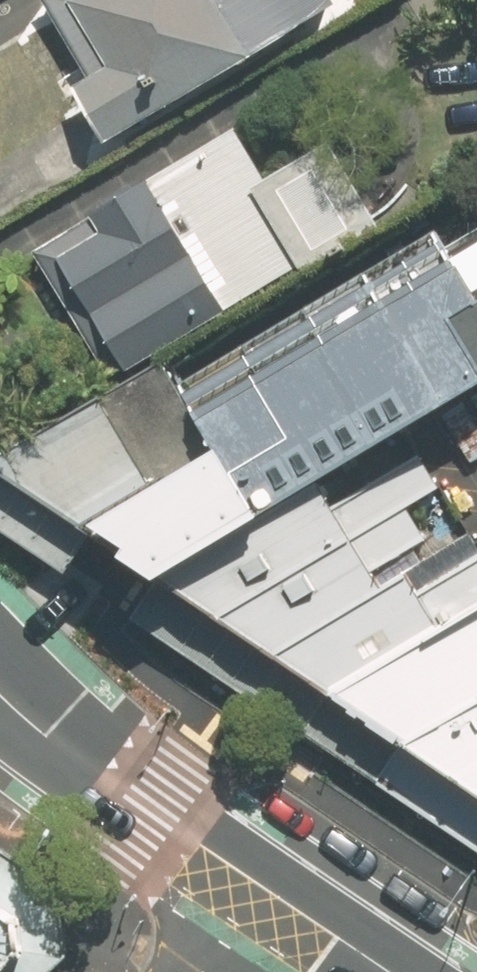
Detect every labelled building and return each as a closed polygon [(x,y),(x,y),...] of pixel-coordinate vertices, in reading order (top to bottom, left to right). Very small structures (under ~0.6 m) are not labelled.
[(98,155),(333,20),(322,0),(65,0),(43,13),(89,92),(69,104),(98,155)] [(373,226),(323,143),(259,181),(227,128),(41,237),(122,373),(262,291),(308,264),(373,226)] [(246,518),(316,479),(415,424),(476,387),(476,234),(176,400),(204,452),(246,518)] [(204,452),(176,400),(160,371),(0,463),(0,471),(73,525),(204,452)] [(146,577),(246,518),(204,452),(73,525),(146,577)] [(407,502),(432,487),(414,452),(327,504),(316,479),(246,518),(146,577),(207,617),(407,502)] [(262,655),(418,562),(409,547),(427,537),(407,502),(207,617),(262,655)] [(476,604),(476,565),(460,537),(418,562),(262,655),(322,697),(476,604)] [(146,577),(135,595),(124,614),(235,689),(299,732),(376,788),(476,855),(476,804),(322,697),(262,655),(207,617),(146,577)] [(322,697),(476,804),(476,604),(322,697)] [(0,859),(0,949),(30,919),(31,879),(0,859)]
